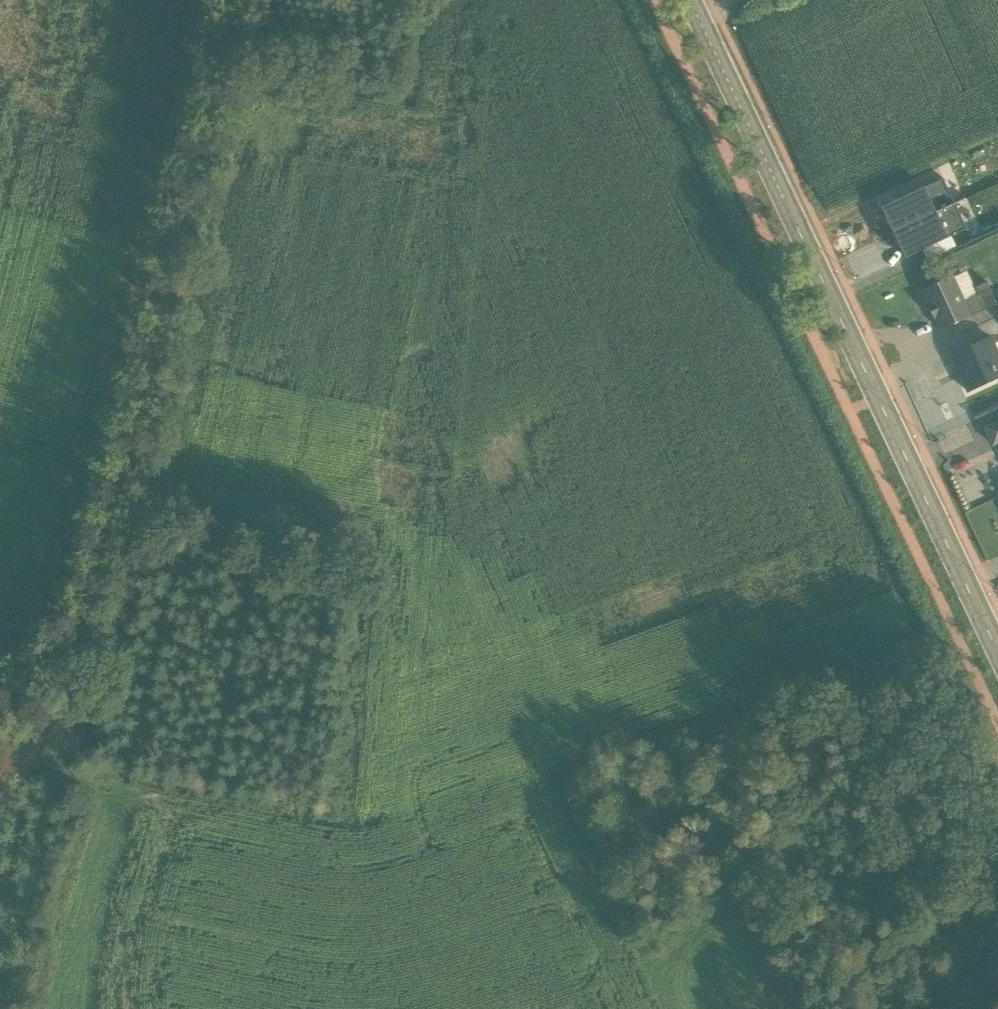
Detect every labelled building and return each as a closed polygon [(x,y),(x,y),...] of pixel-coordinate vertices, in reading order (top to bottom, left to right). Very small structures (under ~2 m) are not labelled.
[(881,208),(892,232),(955,203),(944,179),(881,208)] [(955,203),(892,232),(904,259),(967,230),(955,203)] [(965,272),(922,292),(940,330),(995,304),(986,284),(974,289),(965,272)] [(952,357),(967,391),(997,378),(997,350),(992,337),(952,357)] [(997,443),(997,421),(984,427),(992,446),(997,443)]
